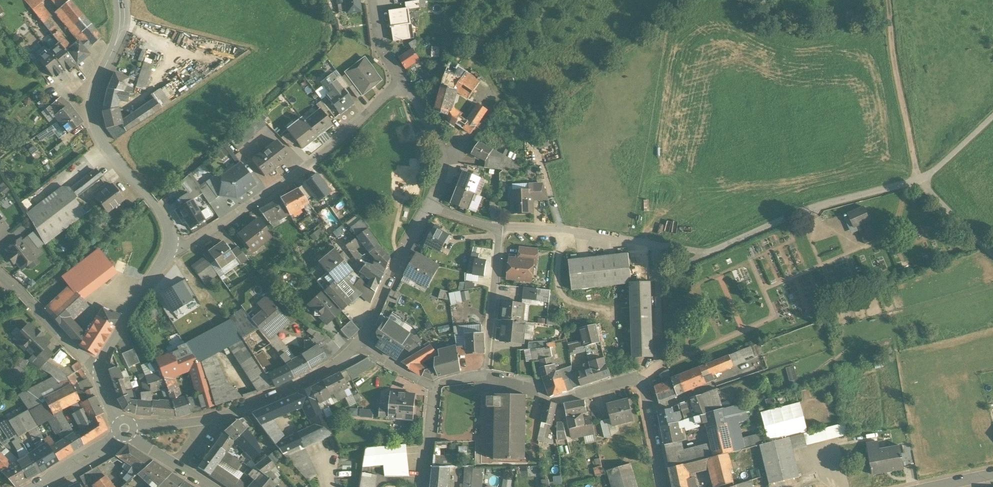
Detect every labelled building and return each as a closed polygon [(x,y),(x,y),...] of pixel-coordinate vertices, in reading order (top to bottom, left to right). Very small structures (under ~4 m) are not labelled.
[(24,0),(43,24),(49,20),(52,17),(41,4),(46,0),(24,0)] [(58,10),(69,1),(69,0),(50,0),(58,10)] [(344,4),(346,13),(346,14),(361,12),(360,0),(344,0),(344,4)] [(102,39),(69,1),(58,10),(54,14),(77,41),(78,41),(87,52),(102,39)] [(405,3),(406,10),(409,9),(409,11),(418,9),(419,1),(405,3)] [(338,14),(346,13),(344,4),(337,5),(338,14)] [(406,10),(389,12),(393,42),(410,40),(408,26),(411,26),(409,11),(409,9),(406,10)] [(49,20),(43,24),(59,44),(65,51),(71,47),(49,20)] [(71,47),(65,51),(74,63),(77,67),(90,56),(87,52),(78,41),(77,41),(71,47)] [(65,51),(59,44),(49,52),(49,53),(62,69),(64,71),(66,70),(67,71),(73,66),(72,64),(74,63),(65,51)] [(410,47),(397,55),(399,59),(412,51),(410,47)] [(469,51),(461,48),(461,49),(456,47),(455,51),(459,53),(458,55),(466,59),(469,51)] [(49,52),(47,50),(37,59),(42,65),(52,78),(54,76),(55,77),(62,72),(61,71),(62,69),(49,53),(49,52)] [(412,51),(399,59),(405,68),(418,60),(414,53),(413,51),(412,51)] [(37,59),(32,52),(27,57),(37,70),(42,65),(37,59)] [(364,58),(356,65),(358,68),(347,76),(353,83),(362,95),(381,80),(364,58)] [(466,59),(450,58),(441,86),(455,90),(456,91),(466,74),(461,71),(466,59)] [(140,98),(144,94),(153,66),(143,63),(139,74),(133,95),(137,95),(136,98),(140,98)] [(129,94),(133,95),(139,74),(132,71),(129,79),(123,93),(129,94)] [(123,94),(123,93),(129,79),(114,72),(106,90),(121,94),(123,94)] [(479,82),(466,74),(456,91),(468,99),(470,97),(479,82)] [(319,84),(327,95),(339,86),(334,80),(330,75),(319,84)] [(348,87),(340,76),(334,80),(339,86),(340,86),(344,91),(348,87)] [(362,95),(353,83),(348,87),(357,98),(362,95)] [(344,91),(340,86),(339,86),(327,95),(325,97),(339,115),(345,110),(346,110),(354,104),(344,91)] [(455,90),(441,86),(438,97),(434,112),(447,116),(450,109),(450,108),(455,90)] [(153,100),(160,109),(169,103),(160,89),(151,96),(153,100)] [(121,94),(106,90),(104,100),(117,103),(119,103),(120,102),(121,94)] [(121,94),(120,102),(127,104),(128,100),(129,94),(123,93),(123,94),(121,94)] [(37,104),(41,109),(49,102),(45,97),(37,104)] [(60,98),(52,105),(60,112),(69,104),(60,98)] [(117,103),(104,100),(102,112),(116,109),(117,103)] [(120,125),(106,129),(114,140),(160,109),(153,100),(120,122),(120,125)] [(329,111),(321,101),(316,105),(320,110),(323,114),(329,111)] [(60,112),(54,116),(55,117),(58,122),(73,110),(69,104),(60,112)] [(54,116),(60,112),(52,105),(45,110),(53,119),(55,117),(54,116)] [(467,122),(462,129),(470,135),(487,110),(479,105),(477,108),(467,122)] [(116,109),(102,112),(106,129),(120,125),(120,122),(116,109)] [(467,122),(455,114),(450,109),(447,116),(451,122),(462,129),(467,122)] [(83,123),(73,110),(58,122),(68,133),(69,134),(83,123)] [(320,110),(304,122),(317,138),(332,125),(323,114),(320,110)] [(257,116),(229,140),(237,150),(266,125),(257,116)] [(302,118),(295,124),(296,126),(289,132),(288,129),(287,130),(289,133),(296,142),(302,149),(317,138),(304,122),(302,118)] [(58,122),(51,126),(55,132),(53,133),(54,134),(59,140),(68,133),(58,122)] [(45,139),(46,140),(54,134),(53,133),(55,132),(51,126),(36,136),(40,142),(45,139)] [(16,139),(21,146),(29,141),(24,133),(16,139)] [(296,142),(289,133),(281,139),(290,147),(296,142)] [(276,141),(252,160),(264,177),(290,157),(282,147),(281,148),(276,141)] [(54,149),(58,155),(67,149),(62,143),(54,149)] [(493,151),(478,144),(471,155),(485,162),(485,163),(493,151)] [(506,150),(502,156),(514,162),(517,156),(506,150)] [(502,156),(493,151),(485,163),(485,162),(484,169),(499,171),(526,174),(526,168),(514,162),(502,156)] [(246,162),(239,152),(234,156),(241,166),(246,162)] [(240,165),(234,169),(233,173),(221,182),(222,184),(221,195),(236,198),(237,192),(240,190),(243,193),(255,184),(240,165)] [(94,170),(70,189),(75,197),(100,178),(94,170)] [(481,179),(463,172),(457,187),(474,194),(481,179)] [(303,185),(312,196),(317,203),(331,193),(316,173),(303,184),(303,185)] [(220,183),(215,176),(205,183),(206,184),(207,184),(217,198),(221,195),(222,184),(221,182),(220,183)] [(66,184),(26,214),(44,245),(77,219),(66,204),(75,197),(70,189),(66,184)] [(178,200),(188,194),(179,184),(172,190),(178,200)] [(209,204),(217,198),(207,184),(206,184),(199,189),(209,204)] [(107,188),(106,186),(98,191),(100,193),(94,197),(99,204),(106,214),(124,201),(111,185),(107,188)] [(298,189),(306,200),(312,196),(303,185),(298,189)] [(474,194),(457,187),(450,203),(469,211),(476,195),(474,194)] [(548,200),(544,187),(529,187),(529,193),(531,193),(531,201),(548,200)] [(298,189),(296,190),(300,199),(298,201),(302,208),(303,208),(306,205),(305,203),(307,202),(306,200),(298,189)] [(188,194),(178,200),(182,207),(175,211),(179,219),(182,218),(189,229),(204,220),(200,213),(193,201),(198,197),(194,190),(188,194)] [(296,190),(280,199),(289,215),(302,208),(298,201),(300,199),(296,190)] [(529,193),(512,194),(510,197),(510,201),(513,203),(513,214),(531,213),(531,201),(531,193),(529,193)] [(85,212),(75,197),(66,204),(77,219),(85,212)] [(280,199),(268,206),(272,214),(273,214),(277,211),(281,219),(289,215),(280,199)] [(491,202),(490,219),(498,220),(498,205),(491,202)] [(100,219),(106,214),(99,204),(92,209),(100,219)] [(306,205),(303,208),(308,214),(314,210),(309,204),(306,205)] [(272,214),(268,206),(259,210),(269,223),(276,219),(273,214),(272,214)] [(847,214),(853,229),(857,228),(869,222),(870,222),(863,207),(847,214)] [(205,209),(200,213),(204,220),(210,217),(205,209)] [(258,219),(238,235),(249,249),(256,250),(272,237),(258,219)] [(276,219),(269,223),(273,228),(279,224),(277,221),(276,219)] [(348,230),(353,237),(367,229),(360,220),(348,230)] [(869,222),(857,228),(864,245),(877,240),(869,222)] [(440,229),(435,226),(426,244),(440,252),(445,243),(448,244),(451,237),(439,231),(440,229)] [(353,237),(344,243),(350,253),(354,251),(361,247),(367,254),(379,245),(367,229),(353,237)] [(309,237),(313,243),(324,235),(319,230),(309,237)] [(40,252),(28,237),(22,243),(33,258),(40,252)] [(20,240),(7,250),(10,255),(7,257),(13,264),(15,262),(21,269),(28,264),(27,262),(33,258),(22,243),(20,240)] [(221,244),(216,247),(208,253),(207,253),(214,262),(220,271),(221,270),(220,268),(226,264),(227,265),(235,260),(222,243),(221,244)] [(426,250),(415,243),(410,251),(416,255),(422,258),(426,250)] [(379,245),(367,254),(372,260),(375,262),(383,267),(391,261),(379,245)] [(248,260),(237,247),(232,251),(241,264),(248,260)] [(98,249),(84,260),(92,271),(98,280),(113,270),(98,249)] [(537,251),(520,249),(519,259),(533,260),(532,263),(536,264),(537,251)] [(354,251),(350,253),(356,261),(359,259),(354,251)] [(214,262),(207,253),(208,253),(207,252),(202,256),(209,266),(214,262)] [(338,256),(336,253),(320,266),(328,275),(329,275),(337,284),(342,280),(352,271),(345,264),(341,260),(338,256)] [(349,261),(343,253),(338,256),(341,260),(345,264),(349,261)] [(628,254),(568,261),(572,291),(631,284),(628,254)] [(422,258),(416,255),(405,275),(416,281),(427,288),(439,268),(422,258)] [(209,266),(202,256),(194,262),(195,263),(188,268),(203,287),(217,277),(209,266)] [(359,259),(356,261),(361,264),(369,266),(371,261),(362,257),(359,259)] [(533,260),(519,259),(519,261),(511,260),(509,279),(531,281),(532,263),(533,260)] [(80,279),(92,271),(84,260),(71,269),(80,279)] [(478,260),(470,260),(467,275),(486,274),(487,261),(478,260)] [(361,264),(356,261),(353,266),(358,270),(361,264)] [(375,262),(372,267),(384,276),(387,269),(383,267),(375,262)] [(384,276),(372,267),(369,266),(361,264),(358,270),(367,277),(372,280),(380,285),(384,276)] [(353,287),(361,280),(352,271),(342,280),(352,289),(353,287)] [(337,284),(329,275),(328,275),(317,284),(323,291),(324,292),(340,310),(350,302),(334,286),(337,284)] [(416,281),(405,275),(401,282),(413,288),(416,281)] [(369,286),(361,280),(353,287),(363,295),(369,286)] [(377,291),(380,285),(372,280),(369,286),(377,291)] [(191,301),(196,298),(186,281),(181,284),(191,301)] [(476,282),(465,283),(464,291),(476,289),(476,282)] [(185,304),(191,301),(181,284),(162,295),(172,312),(178,309),(185,305),(185,304)] [(650,284),(631,284),(632,321),(650,321),(650,284)] [(377,291),(369,286),(363,295),(362,296),(372,303),(377,291)] [(70,287),(45,310),(51,316),(75,293),(70,287)] [(523,300),(536,302),(538,290),(524,288),(523,300)] [(538,290),(536,302),(549,303),(551,291),(538,290)] [(324,292),(323,291),(314,300),(313,317),(320,317),(326,324),(339,312),(338,311),(340,310),(324,292)] [(401,294),(395,291),(392,297),(399,301),(400,300),(400,298),(401,294)] [(440,291),(438,299),(449,302),(451,294),(440,291)] [(84,302),(75,293),(51,316),(73,340),(78,334),(65,319),(80,306),(81,304),(84,302)] [(280,315),(271,303),(271,300),(269,298),(265,298),(263,300),(262,303),(257,307),(263,314),(251,323),(256,330),(261,335),(269,329),(273,334),(287,322),(280,315)] [(523,304),(505,302),(503,321),(521,323),(523,304)] [(548,314),(552,319),(561,311),(557,306),(548,314)] [(103,308),(99,316),(101,317),(102,315),(105,317),(102,321),(111,327),(118,317),(103,308)] [(227,319),(229,322),(240,338),(255,362),(265,355),(273,349),(261,335),(256,330),(251,323),(240,308),(234,311),(236,313),(227,319)] [(297,319),(287,308),(280,315),(287,322),(290,324),(297,319)] [(97,318),(83,340),(78,334),(73,340),(79,346),(95,356),(113,328),(111,327),(102,321),(97,318)] [(359,331),(350,321),(340,331),(349,340),(359,331)] [(521,323),(503,321),(501,341),(510,342),(510,339),(521,341),(522,332),(524,332),(525,323),(521,323)] [(652,357),(650,321),(632,321),(633,358),(652,357)] [(229,322),(184,345),(194,361),(196,360),(240,338),(229,322)] [(595,325),(580,329),(583,342),(585,348),(586,348),(599,344),(597,335),(598,335),(595,325)] [(28,326),(16,339),(20,344),(20,346),(24,350),(26,350),(34,357),(43,348),(47,344),(41,338),(42,337),(41,336),(40,338),(36,334),(37,332),(36,332),(35,333),(28,326)] [(454,328),(455,337),(463,335),(462,326),(454,328)] [(273,334),(269,329),(261,335),(273,349),(279,356),(283,353),(283,354),(287,351),(273,334)] [(408,344),(389,332),(379,347),(397,359),(408,344)] [(483,333),(466,334),(467,347),(467,354),(485,354),(483,333)] [(324,336),(320,334),(312,340),(317,348),(319,350),(331,340),(326,334),(324,336)] [(210,404),(273,388),(265,376),(255,362),(240,338),(196,360),(198,363),(202,374),(207,390),(210,404)] [(331,340),(319,350),(328,360),(339,350),(331,340)] [(583,342),(571,345),(574,355),(586,352),(587,351),(586,348),(585,348),(583,342)] [(599,344),(586,348),(587,351),(586,352),(589,363),(603,359),(599,344)] [(155,361),(160,376),(170,372),(189,366),(198,363),(196,360),(194,361),(184,345),(169,351),(171,355),(155,361)] [(431,345),(424,349),(432,357),(437,354),(431,345)] [(467,354),(467,347),(457,348),(458,356),(467,354)] [(43,348),(34,357),(28,362),(40,369),(47,362),(52,356),(43,348)] [(317,348),(290,362),(283,354),(283,353),(279,356),(278,357),(285,365),(293,378),(328,360),(319,350),(317,348)] [(457,348),(440,351),(441,359),(436,359),(438,368),(435,369),(439,378),(461,372),(458,356),(457,348)] [(540,360),(543,359),(541,348),(530,349),(533,361),(540,360)] [(541,348),(543,359),(553,357),(550,348),(548,348),(541,348)] [(725,357),(728,368),(755,359),(751,348),(725,357)] [(424,349),(402,363),(413,370),(419,365),(432,357),(424,349)] [(132,352),(121,357),(128,370),(139,365),(132,352)] [(842,358),(843,366),(858,362),(856,354),(842,358)] [(265,355),(255,362),(265,376),(275,371),(265,355)] [(110,373),(114,383),(116,382),(113,374),(116,373),(115,371),(117,370),(110,356),(108,363),(108,374),(110,373)] [(542,367),(554,365),(553,357),(543,359),(540,360),(542,367)] [(725,357),(706,366),(710,375),(728,368),(725,357)] [(29,363),(20,358),(15,365),(13,364),(11,369),(13,370),(8,379),(16,385),(29,363)] [(577,379),(570,381),(573,390),(611,377),(607,368),(606,368),(603,359),(589,363),(588,363),(589,369),(576,374),(577,379)] [(540,360),(533,361),(537,378),(544,376),(542,367),(540,360)] [(56,368),(47,362),(40,369),(50,376),(56,368)] [(83,367),(78,363),(73,366),(77,371),(83,367)] [(198,363),(189,366),(192,377),(202,374),(198,363)] [(275,371),(265,376),(273,388),(293,378),(285,365),(275,371)] [(425,371),(419,365),(413,370),(423,377),(425,371)] [(554,365),(542,367),(544,376),(556,372),(554,365)] [(706,366),(679,378),(685,393),(697,388),(695,382),(710,375),(706,366)] [(358,377),(352,367),(345,370),(351,381),(358,377)] [(571,367),(560,371),(562,378),(566,392),(573,390),(570,381),(571,367)] [(788,368),(792,382),(798,380),(794,367),(788,368)] [(68,378),(56,368),(50,376),(52,378),(61,392),(66,390),(63,386),(70,383),(68,378)] [(435,369),(426,371),(425,371),(423,377),(433,381),(439,378),(435,369)] [(63,386),(66,390),(72,387),(89,379),(85,370),(68,378),(70,383),(63,386)] [(345,370),(339,373),(345,384),(351,381),(345,370)] [(669,383),(672,382),(672,380),(668,370),(661,375),(662,380),(664,385),(669,383)] [(544,376),(543,377),(544,380),(548,390),(556,387),(554,381),(562,378),(560,371),(556,372),(544,376)] [(125,391),(122,379),(118,372),(116,373),(113,374),(116,382),(114,383),(119,400),(126,396),(125,391)] [(160,376),(168,397),(178,393),(170,372),(160,376)] [(339,373),(333,377),(318,384),(325,396),(332,393),(335,398),(336,401),(344,397),(341,393),(347,389),(345,384),(339,373)] [(202,374),(192,377),(196,394),(207,390),(202,374)] [(710,375),(695,382),(697,388),(713,381),(710,375)] [(27,409),(29,412),(46,402),(61,392),(52,378),(17,396),(27,409)] [(128,378),(122,379),(125,391),(130,390),(132,389),(129,382),(128,378)] [(562,378),(554,381),(556,387),(548,390),(550,398),(566,392),(562,378)] [(679,378),(672,380),(672,382),(673,382),(675,389),(677,397),(685,393),(679,378)] [(89,379),(72,387),(76,395),(83,392),(93,387),(89,379)] [(662,380),(653,383),(654,388),(664,385),(662,380)] [(143,393),(134,394),(136,402),(133,414),(150,415),(150,403),(150,393),(150,385),(147,386),(146,382),(142,383),(143,393)] [(654,388),(656,396),(666,392),(666,393),(671,391),(669,383),(664,385),(654,388)] [(318,384),(305,390),(314,405),(326,398),(325,396),(318,384)] [(66,390),(61,392),(67,401),(76,395),(72,387),(66,390)] [(716,388),(711,390),(713,401),(703,404),(707,414),(723,410),(721,403),(716,388)] [(666,392),(656,396),(659,405),(677,397),(675,389),(671,391),(666,393),(666,392)] [(196,394),(195,394),(199,409),(210,404),(207,390),(196,394)] [(305,390),(283,400),(289,411),(304,405),(309,415),(317,411),(314,405),(305,390)] [(700,396),(703,404),(713,401),(711,390),(700,394),(700,396)] [(57,421),(63,417),(59,411),(70,406),(67,401),(61,392),(46,402),(54,417),(57,421)] [(87,400),(83,392),(76,395),(80,403),(87,400)] [(178,393),(168,397),(170,402),(175,416),(183,415),(189,413),(184,398),(182,392),(178,393)] [(406,393),(401,392),(401,394),(391,394),(390,400),(388,400),(387,403),(387,404),(380,404),(379,418),(414,421),(416,396),(405,395),(406,393)] [(195,394),(184,398),(189,413),(199,409),(195,394)] [(527,395),(515,395),(515,394),(508,394),(497,394),(497,397),(490,396),(489,445),(487,445),(487,448),(489,448),(489,457),(495,457),(495,459),(528,460),(528,458),(526,458),(526,445),(528,445),(528,444),(526,444),(526,435),(528,435),(527,434),(526,434),(526,426),(528,426),(527,425),(526,425),(526,417),(527,417),(528,416),(526,416),(526,408),(527,408),(527,407),(526,407),(526,396),(527,396),(527,395)] [(100,415),(89,420),(84,410),(80,403),(76,395),(67,401),(70,406),(73,410),(77,408),(80,412),(76,415),(86,432),(78,437),(84,446),(98,437),(97,433),(107,429),(100,415)] [(87,400),(80,403),(84,410),(100,403),(97,396),(87,400)] [(127,401),(126,396),(119,400),(117,401),(121,411),(133,414),(136,402),(127,401)] [(700,396),(690,399),(693,408),(695,413),(697,417),(707,414),(703,404),(700,396)] [(766,408),(775,406),(774,397),(765,399),(766,408)] [(606,405),(612,428),(634,423),(628,399),(606,405)] [(283,400),(274,404),(280,415),(289,411),(283,400)] [(721,403),(723,410),(734,407),(732,400),(721,403)] [(50,420),(54,417),(46,402),(29,412),(33,417),(43,410),(50,420)] [(170,402),(157,402),(157,403),(150,403),(150,415),(175,416),(170,402)] [(557,405),(547,402),(543,421),(549,421),(550,415),(554,415),(557,405)] [(100,403),(84,410),(89,420),(100,415),(104,412),(100,403)] [(574,403),(564,405),(567,418),(576,416),(574,403)] [(769,443),(808,432),(799,403),(761,413),(769,443)] [(252,414),(259,424),(272,419),(280,415),(274,404),(252,414)] [(680,406),(682,412),(683,416),(695,413),(693,408),(688,410),(686,404),(680,406)] [(724,415),(733,452),(745,449),(743,441),(739,423),(748,421),(744,404),(734,407),(723,410),(724,415)] [(41,457),(33,461),(40,473),(58,462),(46,439),(40,428),(39,427),(33,417),(29,412),(27,409),(5,418),(8,421),(9,422),(16,433),(28,426),(39,443),(34,446),(41,457)] [(672,409),(658,412),(661,427),(677,424),(675,414),(673,414),(672,409)] [(43,410),(33,417),(39,427),(48,422),(50,420),(43,410)] [(325,419),(318,410),(317,411),(309,415),(316,429),(292,439),(297,449),(303,446),(311,441),(313,445),(321,441),(321,437),(331,432),(325,419)] [(724,415),(723,410),(707,414),(708,421),(724,415)] [(682,412),(675,414),(677,424),(685,422),(685,421),(683,416),(682,412)] [(587,413),(579,415),(581,423),(589,421),(588,417),(587,415),(587,413)] [(683,416),(685,421),(697,417),(695,413),(683,416)] [(707,414),(697,417),(700,423),(701,424),(708,422),(708,421),(707,414)] [(549,421),(543,421),(542,424),(551,426),(554,415),(550,415),(549,421)] [(576,416),(567,418),(569,430),(581,427),(582,427),(581,423),(579,415),(576,416)] [(733,452),(724,415),(708,421),(708,422),(713,443),(717,456),(729,453),(733,452)] [(55,436),(62,432),(57,421),(54,417),(50,420),(48,422),(55,436)] [(66,438),(71,434),(72,434),(63,417),(57,421),(62,432),(66,438)] [(685,422),(677,424),(679,429),(700,423),(697,417),(685,421),(685,422)] [(259,424),(276,446),(287,441),(272,419),(259,424)] [(235,422),(224,432),(234,441),(244,430),(240,425),(236,421),(235,422)] [(604,439),(611,437),(607,421),(600,422),(604,439)] [(7,441),(8,440),(18,435),(16,433),(9,422),(0,427),(0,430),(2,432),(7,441)] [(551,426),(542,424),(539,439),(539,443),(553,446),(552,427),(551,426)] [(567,440),(563,424),(557,424),(557,441),(567,440)] [(582,427),(581,427),(569,430),(571,438),(594,433),(592,424),(582,427)] [(677,424),(661,427),(664,445),(681,442),(679,429),(677,424)] [(845,424),(822,430),(824,441),(847,435),(845,424)] [(244,430),(234,441),(239,446),(250,436),(244,430)] [(822,430),(804,434),(806,443),(807,445),(824,441),(822,430)] [(4,447),(9,443),(8,440),(7,441),(2,432),(0,433),(0,443),(4,447)] [(223,432),(215,445),(225,452),(230,446),(234,441),(224,432),(223,432)] [(78,437),(73,438),(71,434),(66,438),(59,442),(67,456),(84,446),(78,437)] [(804,434),(790,438),(792,446),(806,443),(804,434)] [(250,436),(239,446),(244,451),(252,460),(260,453),(254,440),(250,436)] [(743,441),(745,449),(760,445),(765,444),(763,436),(743,441)] [(58,462),(67,456),(59,442),(54,445),(49,437),(46,439),(58,462)] [(765,444),(760,445),(767,475),(769,485),(799,478),(792,446),(790,438),(765,444)] [(16,452),(19,460),(29,454),(20,439),(12,443),(17,452),(16,452)] [(276,446),(283,455),(297,449),(292,439),(287,441),(276,446)] [(681,442),(664,445),(669,469),(683,465),(708,459),(717,456),(713,443),(683,451),(681,442)] [(877,442),(866,444),(868,454),(870,454),(878,452),(877,442)] [(127,445),(115,456),(112,459),(130,470),(135,473),(136,472),(137,473),(151,460),(127,445)] [(225,452),(215,445),(208,454),(219,462),(226,453),(225,452)] [(238,452),(230,446),(225,452),(226,453),(234,458),(236,455),(238,452)] [(303,446),(297,449),(283,455),(285,458),(306,481),(308,483),(316,476),(303,446)] [(362,466),(383,464),(387,464),(387,477),(410,478),(407,451),(407,446),(382,448),(364,450),(362,466)] [(878,452),(870,454),(874,476),(884,474),(883,472),(904,468),(902,459),(901,454),(900,448),(878,452)] [(244,451),(236,460),(242,463),(246,465),(251,461),(252,460),(244,451)] [(252,460),(251,461),(257,468),(266,458),(262,451),(260,453),(252,460)] [(0,452),(0,471),(4,475),(14,486),(16,486),(29,479),(19,460),(10,465),(0,452)] [(913,452),(901,454),(902,459),(904,468),(916,466),(913,452)] [(708,459),(710,466),(710,467),(716,486),(733,486),(735,486),(731,471),(733,470),(729,453),(717,456),(708,459)] [(29,479),(40,473),(33,461),(29,454),(19,460),(29,479)] [(208,454),(198,468),(209,475),(218,464),(219,462),(208,454)] [(450,466),(449,469),(457,469),(457,456),(436,456),(435,466),(436,466),(449,466),(450,466)] [(266,458),(257,468),(265,474),(267,476),(275,468),(274,467),(266,458)] [(708,459),(683,465),(685,473),(710,466),(708,459)] [(151,460),(137,473),(136,472),(135,473),(143,480),(151,472),(152,473),(159,465),(151,460)] [(218,464),(209,475),(228,486),(237,486),(243,481),(218,464)] [(143,480),(147,484),(163,467),(159,465),(152,473),(151,472),(143,480)] [(607,471),(612,486),(637,486),(630,465),(607,471)] [(683,465),(669,469),(670,476),(685,473),(683,465)] [(436,466),(435,466),(433,486),(448,486),(449,469),(450,466),(449,466),(436,466)] [(85,474),(92,483),(94,486),(114,486),(99,467),(85,474)] [(147,484),(151,486),(157,486),(163,480),(171,472),(163,467),(147,484)] [(603,473),(602,467),(593,469),(595,478),(604,475),(603,473)] [(265,474),(257,468),(255,471),(253,470),(243,480),(251,486),(252,486),(265,474)] [(466,468),(463,486),(472,486),(474,469),(466,468)] [(474,469),(472,486),(482,486),(484,470),(474,469)] [(127,482),(135,473),(130,470),(126,473),(124,471),(120,475),(127,482)] [(163,480),(175,486),(178,486),(183,480),(171,472),(163,480)] [(670,476),(673,486),(688,486),(685,473),(670,476)] [(85,474),(79,477),(85,486),(92,483),(85,474)] [(276,485),(267,476),(265,474),(252,486),(275,486),(276,485)] [(360,474),(358,486),(375,486),(376,476),(360,474)] [(0,478),(0,486),(14,486),(4,475),(1,477),(0,478)]
